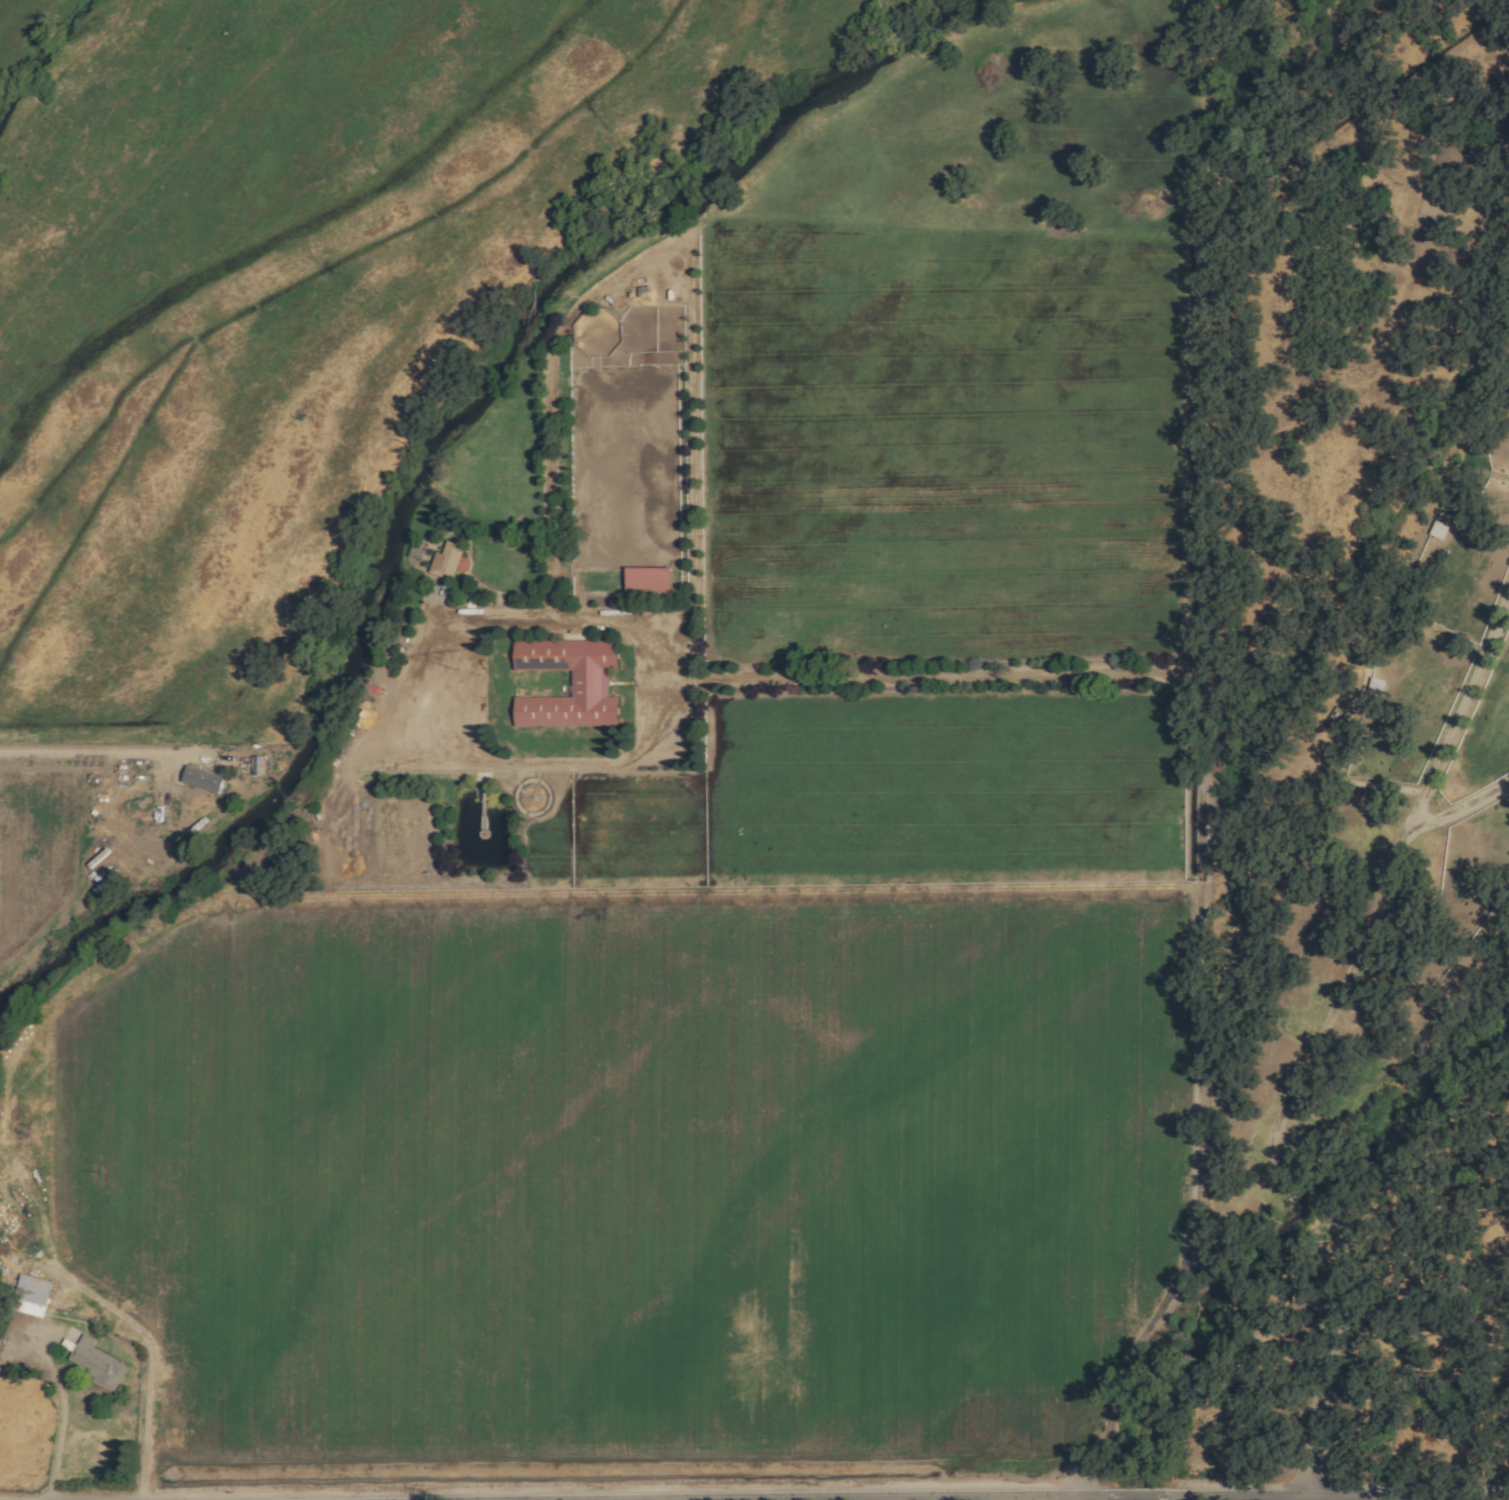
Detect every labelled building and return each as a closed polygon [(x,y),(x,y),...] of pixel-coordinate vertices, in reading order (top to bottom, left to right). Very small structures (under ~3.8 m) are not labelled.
[(433,552),(426,573),(439,578),(441,574),(452,577),(462,547),(444,540),(439,554),(433,552)] [(667,568),(621,569),(622,596),(667,595),(667,568)] [(510,727),(614,727),(614,697),(606,697),(606,670),(614,670),(614,641),(511,641),(511,670),(570,670),(570,697),(510,697),(510,727)] [(178,781),(214,795),(221,778),(185,764),(178,781)] [(50,1283),(18,1274),(9,1302),(14,1304),(12,1311),(39,1319),(50,1283)]
